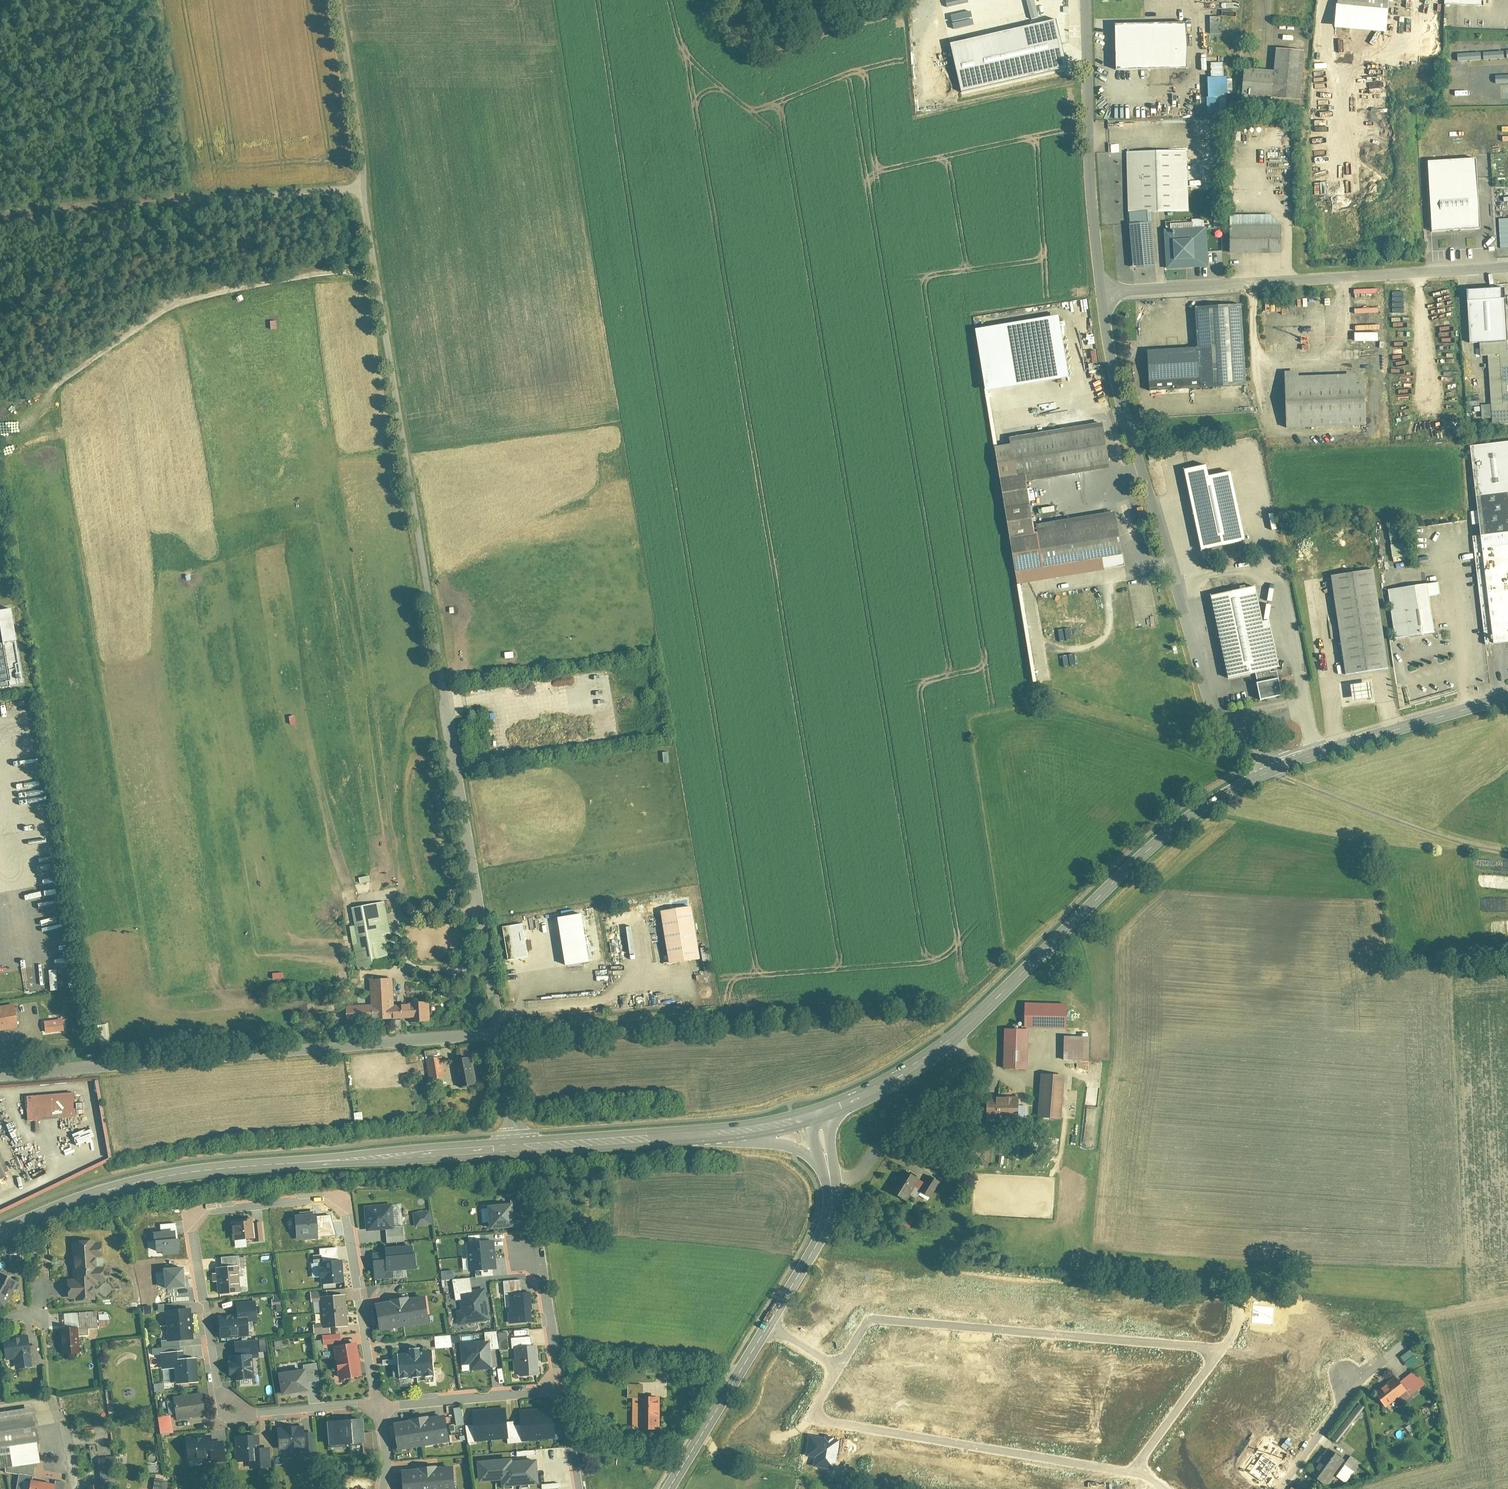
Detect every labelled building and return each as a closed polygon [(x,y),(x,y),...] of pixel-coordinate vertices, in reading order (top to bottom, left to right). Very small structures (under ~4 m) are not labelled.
[(1362,7),(1361,26),(1383,27),(1385,0),(1335,0),(1335,5),(1362,7)] [(1442,6),(1480,8),(1480,0),(1442,0),(1442,6)] [(1061,19),(956,43),(966,91),(1072,67),(1061,19)] [(1119,25),(1120,66),(1191,65),(1190,23),(1119,25)] [(1299,101),(1300,80),(1305,81),(1306,53),(1272,52),(1271,71),(1240,70),(1239,110),(1269,111),(1269,100),(1299,101)] [(1205,77),(1207,115),(1227,114),(1225,76),(1205,77)] [(1130,151),(1131,212),(1191,210),(1189,149),(1130,151)] [(1427,161),(1429,234),(1476,232),(1474,160),(1427,161)] [(1224,219),(1225,255),(1277,254),(1276,218),(1224,219)] [(1128,224),(1129,267),(1150,267),(1149,223),(1128,224)] [(1165,269),(1203,268),(1202,230),(1164,231),(1165,269)] [(1506,351),(1504,291),(1466,293),(1468,343),(1477,343),(1478,357),(1489,356),(1492,424),(1507,424),(1507,351),(1506,351)] [(1149,352),(1151,383),(1203,380),(1203,388),(1249,386),(1245,307),(1199,310),(1201,348),(1149,352)] [(1062,315),(979,328),(989,387),(1072,374),(1062,315)] [(1287,378),(1288,427),(1365,425),(1364,376),(1287,378)] [(1097,424),(994,441),(1018,586),(1123,568),(1114,514),(1032,528),(1023,480),(1104,466),(1097,424)] [(1469,448),(1489,643),(1507,641),(1507,444),(1469,448)] [(1212,464),(1188,468),(1206,549),(1249,539),(1234,471),(1214,475),(1212,464)] [(1330,579),(1343,674),(1383,669),(1370,573),(1330,579)] [(1389,591),(1393,638),(1430,634),(1426,599),(1439,598),(1438,586),(1389,591)] [(1230,677),(1283,666),(1273,617),(1265,619),(1258,587),(1214,595),(1230,677)] [(12,687),(0,618),(0,689),(12,687)] [(1252,686),(1255,701),(1278,697),(1275,681),(1252,686)] [(1344,687),(1346,702),(1369,699),(1367,683),(1344,687)] [(351,908),(363,971),(395,965),(383,902),(351,908)] [(656,911),(664,964),(697,959),(688,906),(656,911)] [(567,966),(590,962),(582,914),(559,918),(567,966)] [(508,960),(528,956),(523,923),(503,926),(508,960)] [(371,979),(372,1005),(346,1006),(347,1020),(412,1015),(412,1021),(431,1020),(429,1000),(392,1002),(391,978),(371,979)] [(17,1027),(13,1005),(0,1007),(0,1030),(17,1027)] [(1069,1006),(1023,1006),(1023,1028),(1069,1028),(1069,1006)] [(1003,1032),(1003,1069),(1027,1069),(1026,1031),(1003,1032)] [(1062,1039),(1062,1063),(1081,1063),(1081,1038),(1062,1039)] [(454,1060),(460,1087),(477,1083),(471,1056),(454,1060)] [(424,1060),(427,1082),(443,1079),(440,1057),(424,1060)] [(1038,1076),(1037,1117),(1061,1118),(1062,1076),(1038,1076)] [(23,1096),(25,1123),(75,1118),(73,1091),(23,1096)] [(986,1100),(986,1124),(1018,1124),(1017,1100),(986,1100)] [(899,1213),(918,1182),(902,1172),(883,1203),(899,1213)] [(919,1196),(928,1201),(939,1184),(929,1178),(919,1196)] [(492,1207),(484,1208),(486,1221),(492,1221),(493,1228),(518,1226),(516,1201),(492,1203),(492,1207)] [(404,1202),(366,1205),(368,1229),(388,1228),(389,1242),(407,1240),(404,1202)] [(432,1209),(416,1212),(418,1225),(434,1223),(432,1209)] [(320,1212),(297,1213),(299,1238),(321,1237),(320,1212)] [(256,1218),(234,1220),(236,1239),(257,1237),(257,1241),(268,1240),(266,1220),(256,1221),(256,1218)] [(163,1230),(157,1230),(159,1250),(164,1249),(164,1253),(182,1252),(179,1222),(163,1223),(163,1230)] [(99,1236),(72,1238),(74,1276),(71,1277),(72,1296),(79,1296),(79,1299),(97,1297),(96,1285),(102,1284),(102,1281),(109,1280),(106,1242),(99,1242),(99,1236)] [(464,1242),(466,1268),(472,1267),(472,1270),(477,1270),(478,1276),(497,1274),(496,1268),(500,1268),(497,1239),(464,1242)] [(376,1256),(377,1278),(408,1276),(408,1268),(419,1267),(418,1243),(387,1245),(388,1255),(376,1256)] [(323,1253),(315,1254),(316,1261),(312,1262),(314,1277),(324,1276),(325,1289),(347,1287),(344,1258),(341,1258),(339,1246),(323,1248),(323,1253)] [(224,1265),(219,1266),(219,1271),(214,1272),(215,1280),(220,1280),(221,1293),(250,1291),(248,1264),(242,1264),(241,1254),(223,1256),(224,1265)] [(186,1266),(164,1268),(166,1288),(187,1286),(186,1266)] [(0,1272),(0,1307),(8,1305),(19,1281),(0,1272)] [(473,1276),(455,1279),(462,1323),(493,1318),(488,1287),(475,1289),(473,1276)] [(523,1279),(507,1280),(510,1322),(536,1320),(534,1290),(524,1290),(523,1279)] [(349,1293),(322,1295),(324,1326),(351,1324),(349,1293)] [(427,1294),(376,1303),(380,1329),(431,1320),(427,1294)] [(241,1312),(220,1314),(223,1335),(256,1332),(254,1320),(260,1319),(258,1300),(240,1302),(241,1312)] [(1250,1322),(1273,1325),(1275,1305),(1252,1303),(1250,1322)] [(192,1307),(166,1308),(168,1340),(195,1338),(192,1307)] [(52,1327),(61,1327),(63,1353),(81,1352),(80,1327),(100,1325),(99,1310),(51,1314),(52,1327)] [(488,1338),(463,1341),(465,1363),(473,1362),(474,1369),(496,1366),(494,1349),(502,1348),(500,1330),(487,1331),(488,1338)] [(343,1332),(324,1334),(325,1344),(344,1342),(343,1332)] [(31,1333),(3,1337),(6,1359),(19,1357),(20,1368),(36,1365),(31,1333)] [(534,1336),(514,1338),(518,1370),(521,1370),(522,1375),(543,1373),(540,1343),(535,1344),(534,1336)] [(357,1341),(333,1344),(338,1378),(362,1374),(357,1341)] [(257,1345),(237,1347),(238,1356),(230,1356),(232,1378),(252,1376),(250,1357),(258,1356),(257,1345)] [(411,1352),(398,1353),(399,1370),(394,1371),(395,1377),(400,1376),(400,1379),(427,1377),(428,1381),(434,1380),(434,1376),(435,1376),(433,1350),(420,1351),(420,1347),(411,1348),(411,1352)] [(187,1349),(162,1351),(164,1368),(177,1367),(178,1382),(200,1380),(198,1357),(188,1358),(187,1349)] [(311,1389),(307,1368),(279,1372),(282,1393),(311,1389)] [(1421,1385),(1410,1374),(1399,1385),(1409,1396),(1421,1385)] [(1374,1396),(1384,1408),(1404,1392),(1393,1379),(1374,1396)] [(646,1383),(634,1383),(634,1428),(663,1428),(663,1395),(646,1395),(646,1383)] [(205,1392),(176,1396),(179,1418),(208,1414),(205,1392)] [(524,1420),(510,1421),(512,1437),(512,1442),(559,1438),(556,1405),(523,1408),(524,1420)] [(0,1411),(0,1467),(38,1462),(45,1461),(36,1406),(0,1411)] [(509,1406),(476,1409),(477,1424),(469,1425),(471,1441),(512,1437),(510,1421),(509,1406)] [(464,1424),(461,1407),(455,1408),(457,1425),(464,1424)] [(160,1415),(162,1432),(175,1430),(172,1413),(160,1415)] [(1290,1448),(1304,1428),(1286,1415),(1271,1435),(1290,1448)] [(367,1416),(329,1419),(331,1445),(364,1443),(365,1455),(376,1454),(374,1432),(368,1432),(367,1416)] [(413,1422),(395,1425),(399,1447),(448,1439),(445,1417),(427,1420),(427,1417),(412,1419),(413,1422)] [(307,1425),(280,1427),(282,1447),(306,1445),(307,1451),(317,1450),(315,1431),(308,1432),(307,1425)] [(261,1433),(239,1435),(241,1460),(259,1459),(260,1465),(275,1464),(273,1446),(262,1446),(261,1433)] [(210,1436),(184,1437),(185,1459),(209,1458),(209,1463),(223,1463),(222,1441),(211,1441),(210,1436)] [(833,1467),(837,1441),(811,1437),(808,1454),(818,1455),(816,1464),(833,1467)] [(1262,1454),(1274,1462),(1281,1452),(1268,1443),(1265,1447),(1263,1446),(1259,1451),(1262,1454)] [(1327,1448),(1306,1478),(1320,1487),(1340,1458),(1327,1448)] [(1262,1481),(1275,1463),(1274,1462),(1262,1454),(1249,1472),(1262,1481)] [(515,1457),(480,1460),(482,1480),(504,1478),(505,1486),(542,1482),(540,1457),(515,1459),(515,1457)] [(1337,1475),(1347,1483),(1361,1465),(1350,1457),(1337,1475)] [(59,1479),(58,1482),(35,1478),(38,1462),(0,1467),(0,1468),(23,1472),(20,1488),(67,1488),(68,1481),(59,1479)] [(458,1464),(407,1468),(409,1488),(460,1488),(458,1464)] [(157,1476),(155,1488),(178,1488),(179,1483),(170,1481),(170,1478),(157,1476)]
